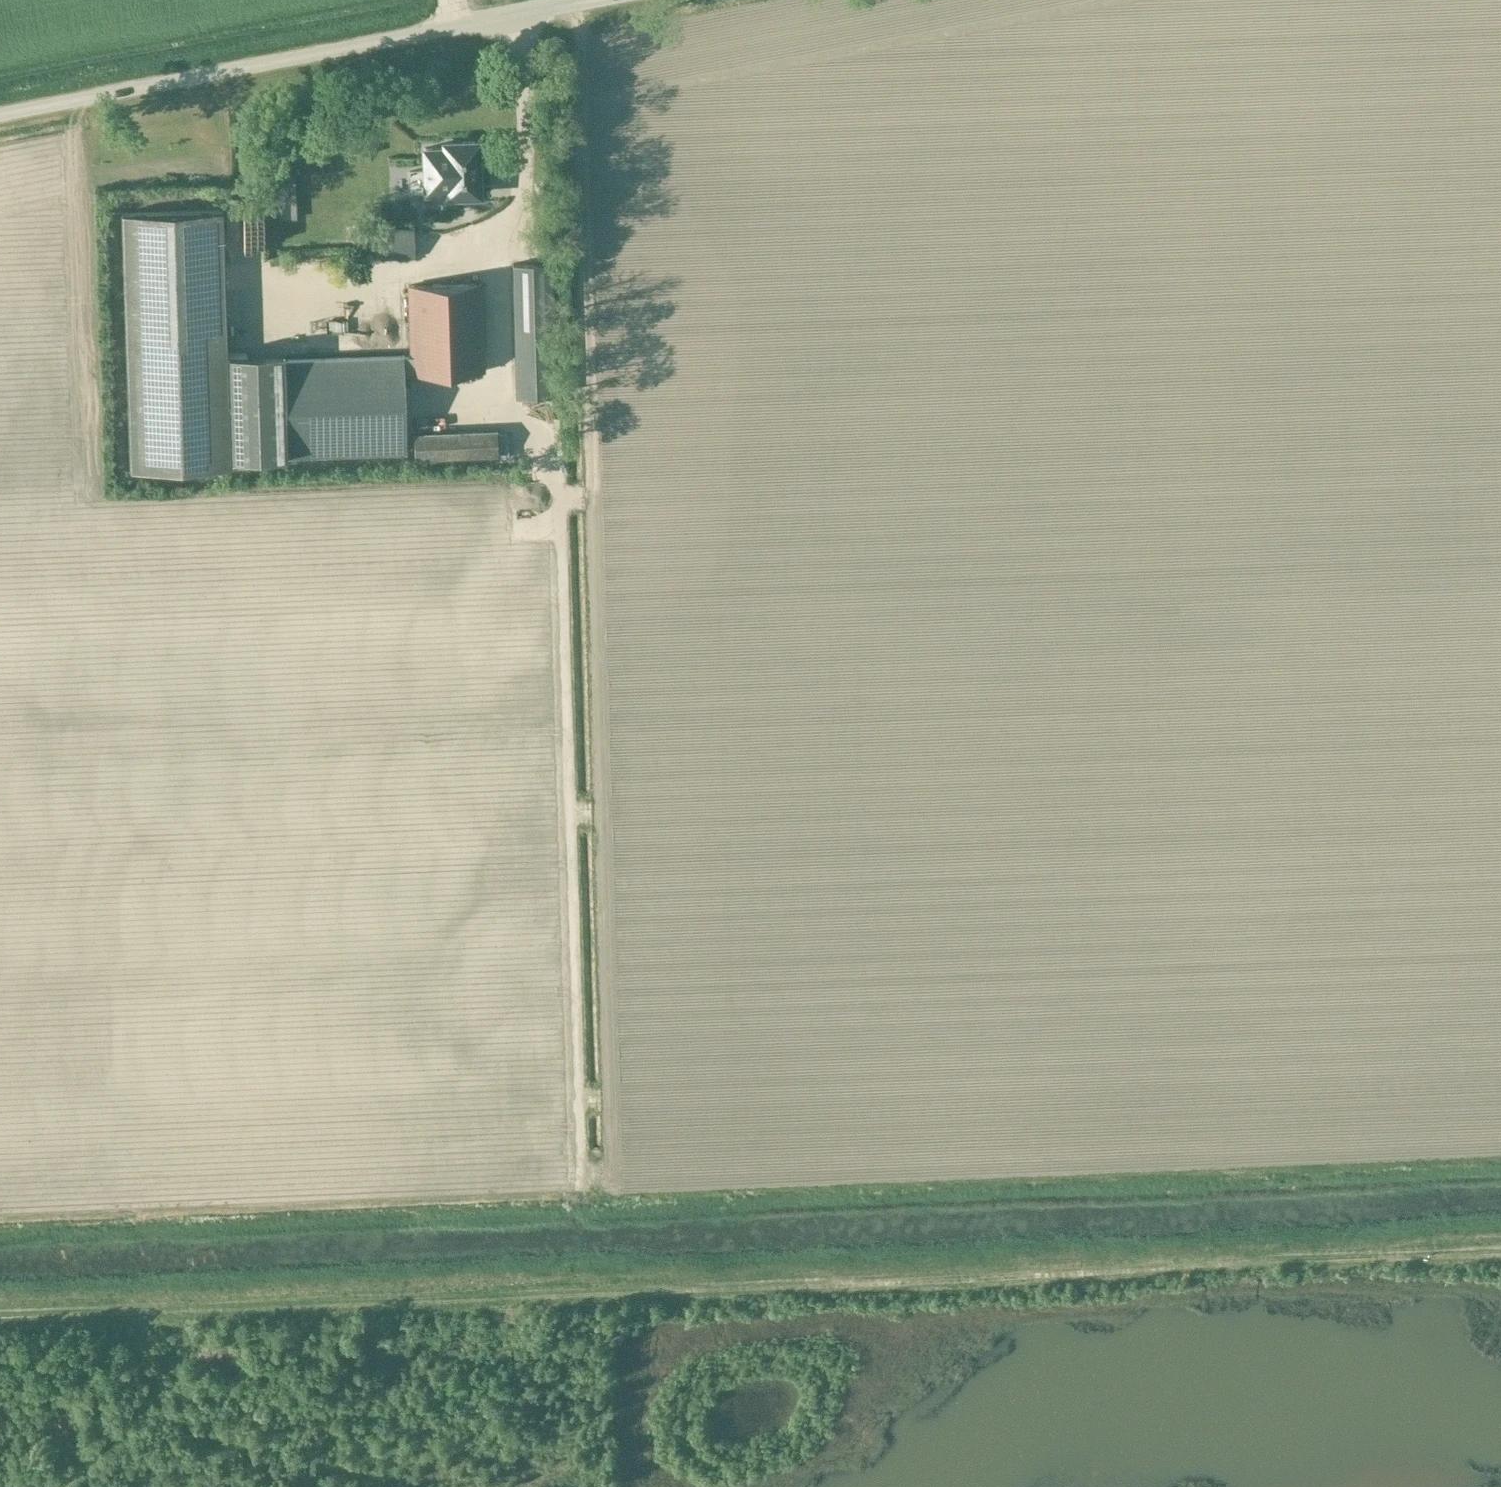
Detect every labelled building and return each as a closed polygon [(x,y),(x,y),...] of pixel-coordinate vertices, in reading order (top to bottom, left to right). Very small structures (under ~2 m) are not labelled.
[(476,142),(444,143),(444,147),(424,147),(425,170),(409,171),(410,191),(426,190),(426,191),(446,191),(446,195),(478,194),(476,142)] [(282,351),(227,352),(222,208),(120,212),(129,471),(170,470),(170,478),(190,477),(189,469),(230,468),(230,459),(406,452),(404,374),(411,374),(411,373),(483,371),(481,283),(409,285),(411,354),(282,359),(282,351)] [(382,230),(382,258),(415,257),(415,229),(382,230)] [(516,391),(555,390),(552,262),(512,263),(516,391)] [(415,459),(498,455),(497,429),(414,432),(415,459)]
